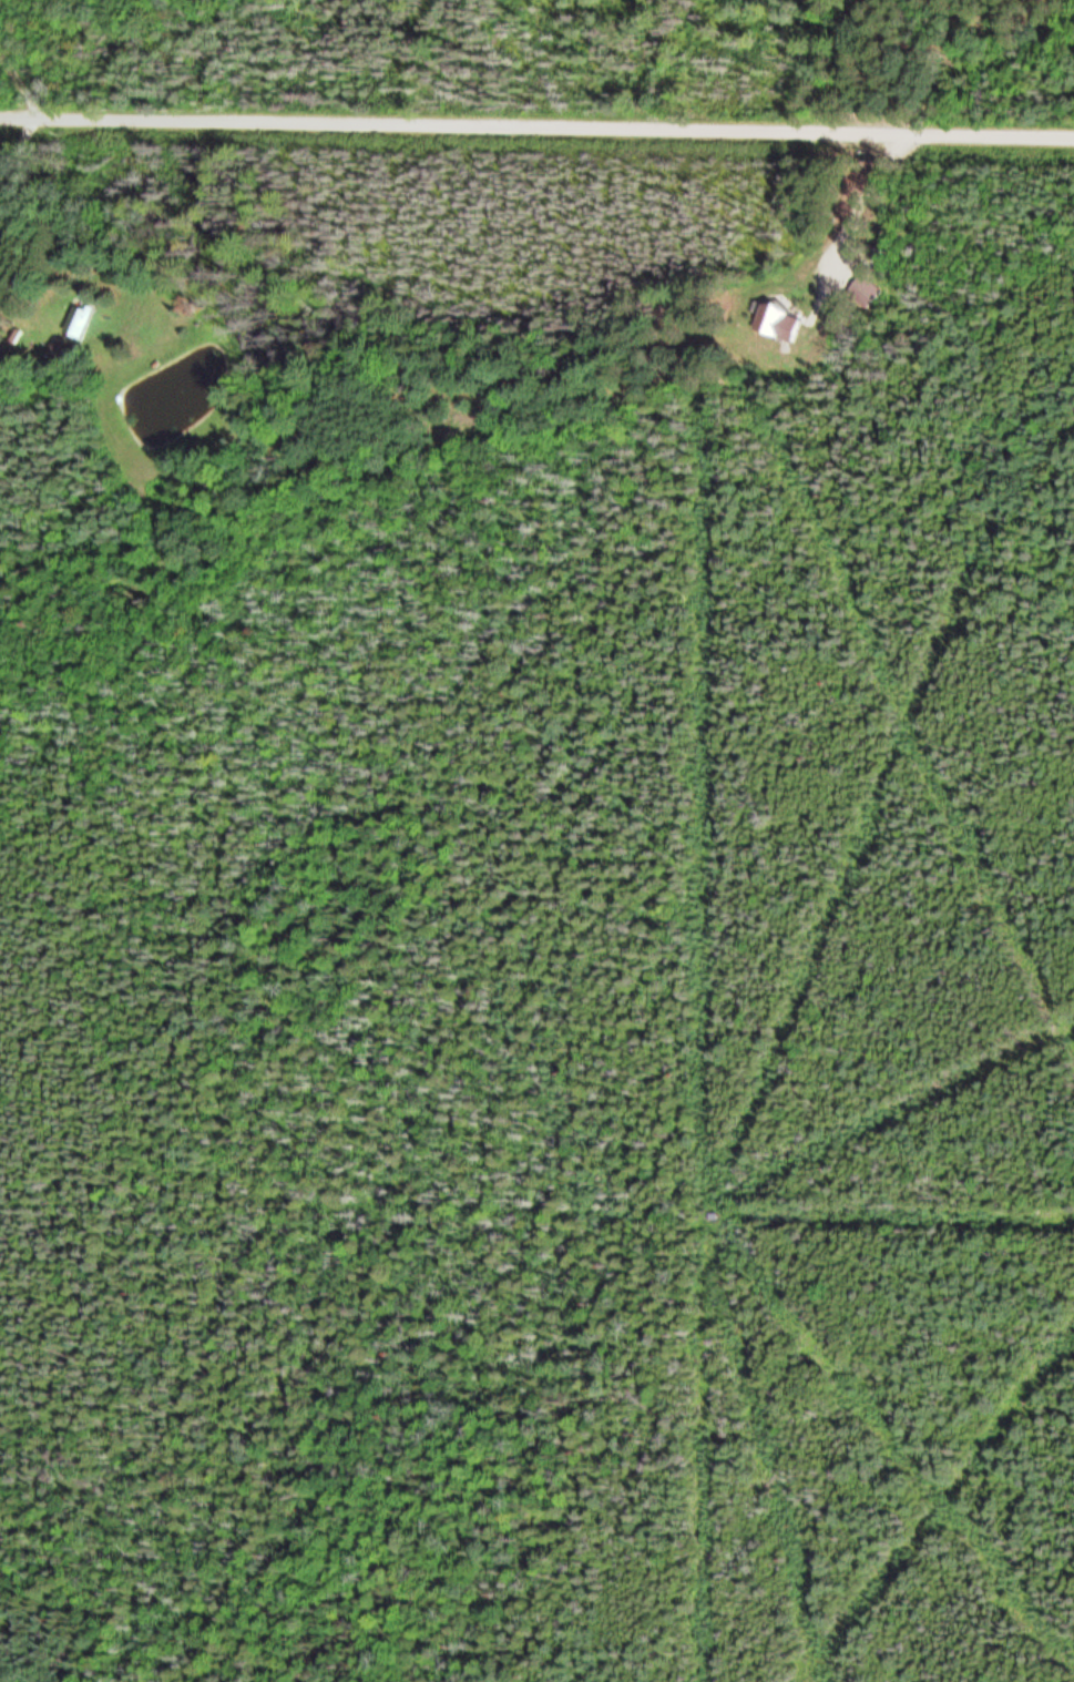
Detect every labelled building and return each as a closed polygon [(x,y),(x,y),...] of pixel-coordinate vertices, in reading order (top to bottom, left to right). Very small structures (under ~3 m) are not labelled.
[(98,309),(80,302),(68,333),(87,340),(98,309)]
